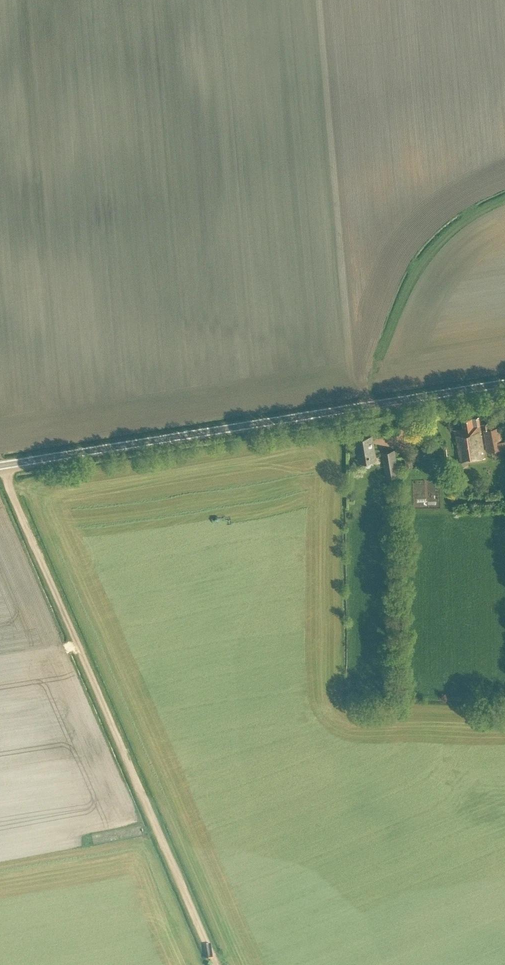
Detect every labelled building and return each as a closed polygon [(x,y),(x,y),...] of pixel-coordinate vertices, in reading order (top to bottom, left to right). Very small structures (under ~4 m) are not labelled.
[(459,461),(485,457),(481,435),(480,435),(480,432),(481,432),(478,417),(462,419),(463,428),(453,430),(459,461)] [(487,450),(504,447),(504,440),(501,441),(499,426),(489,428),(488,423),(483,424),(487,450)] [(359,462),(376,459),(372,435),(355,438),(359,462)] [(386,477),(399,475),(395,449),(381,452),(386,477)] [(412,455),(404,456),(405,461),(406,467),(413,466),(412,455)] [(439,507),(440,478),(416,478),(416,506),(439,507)]
